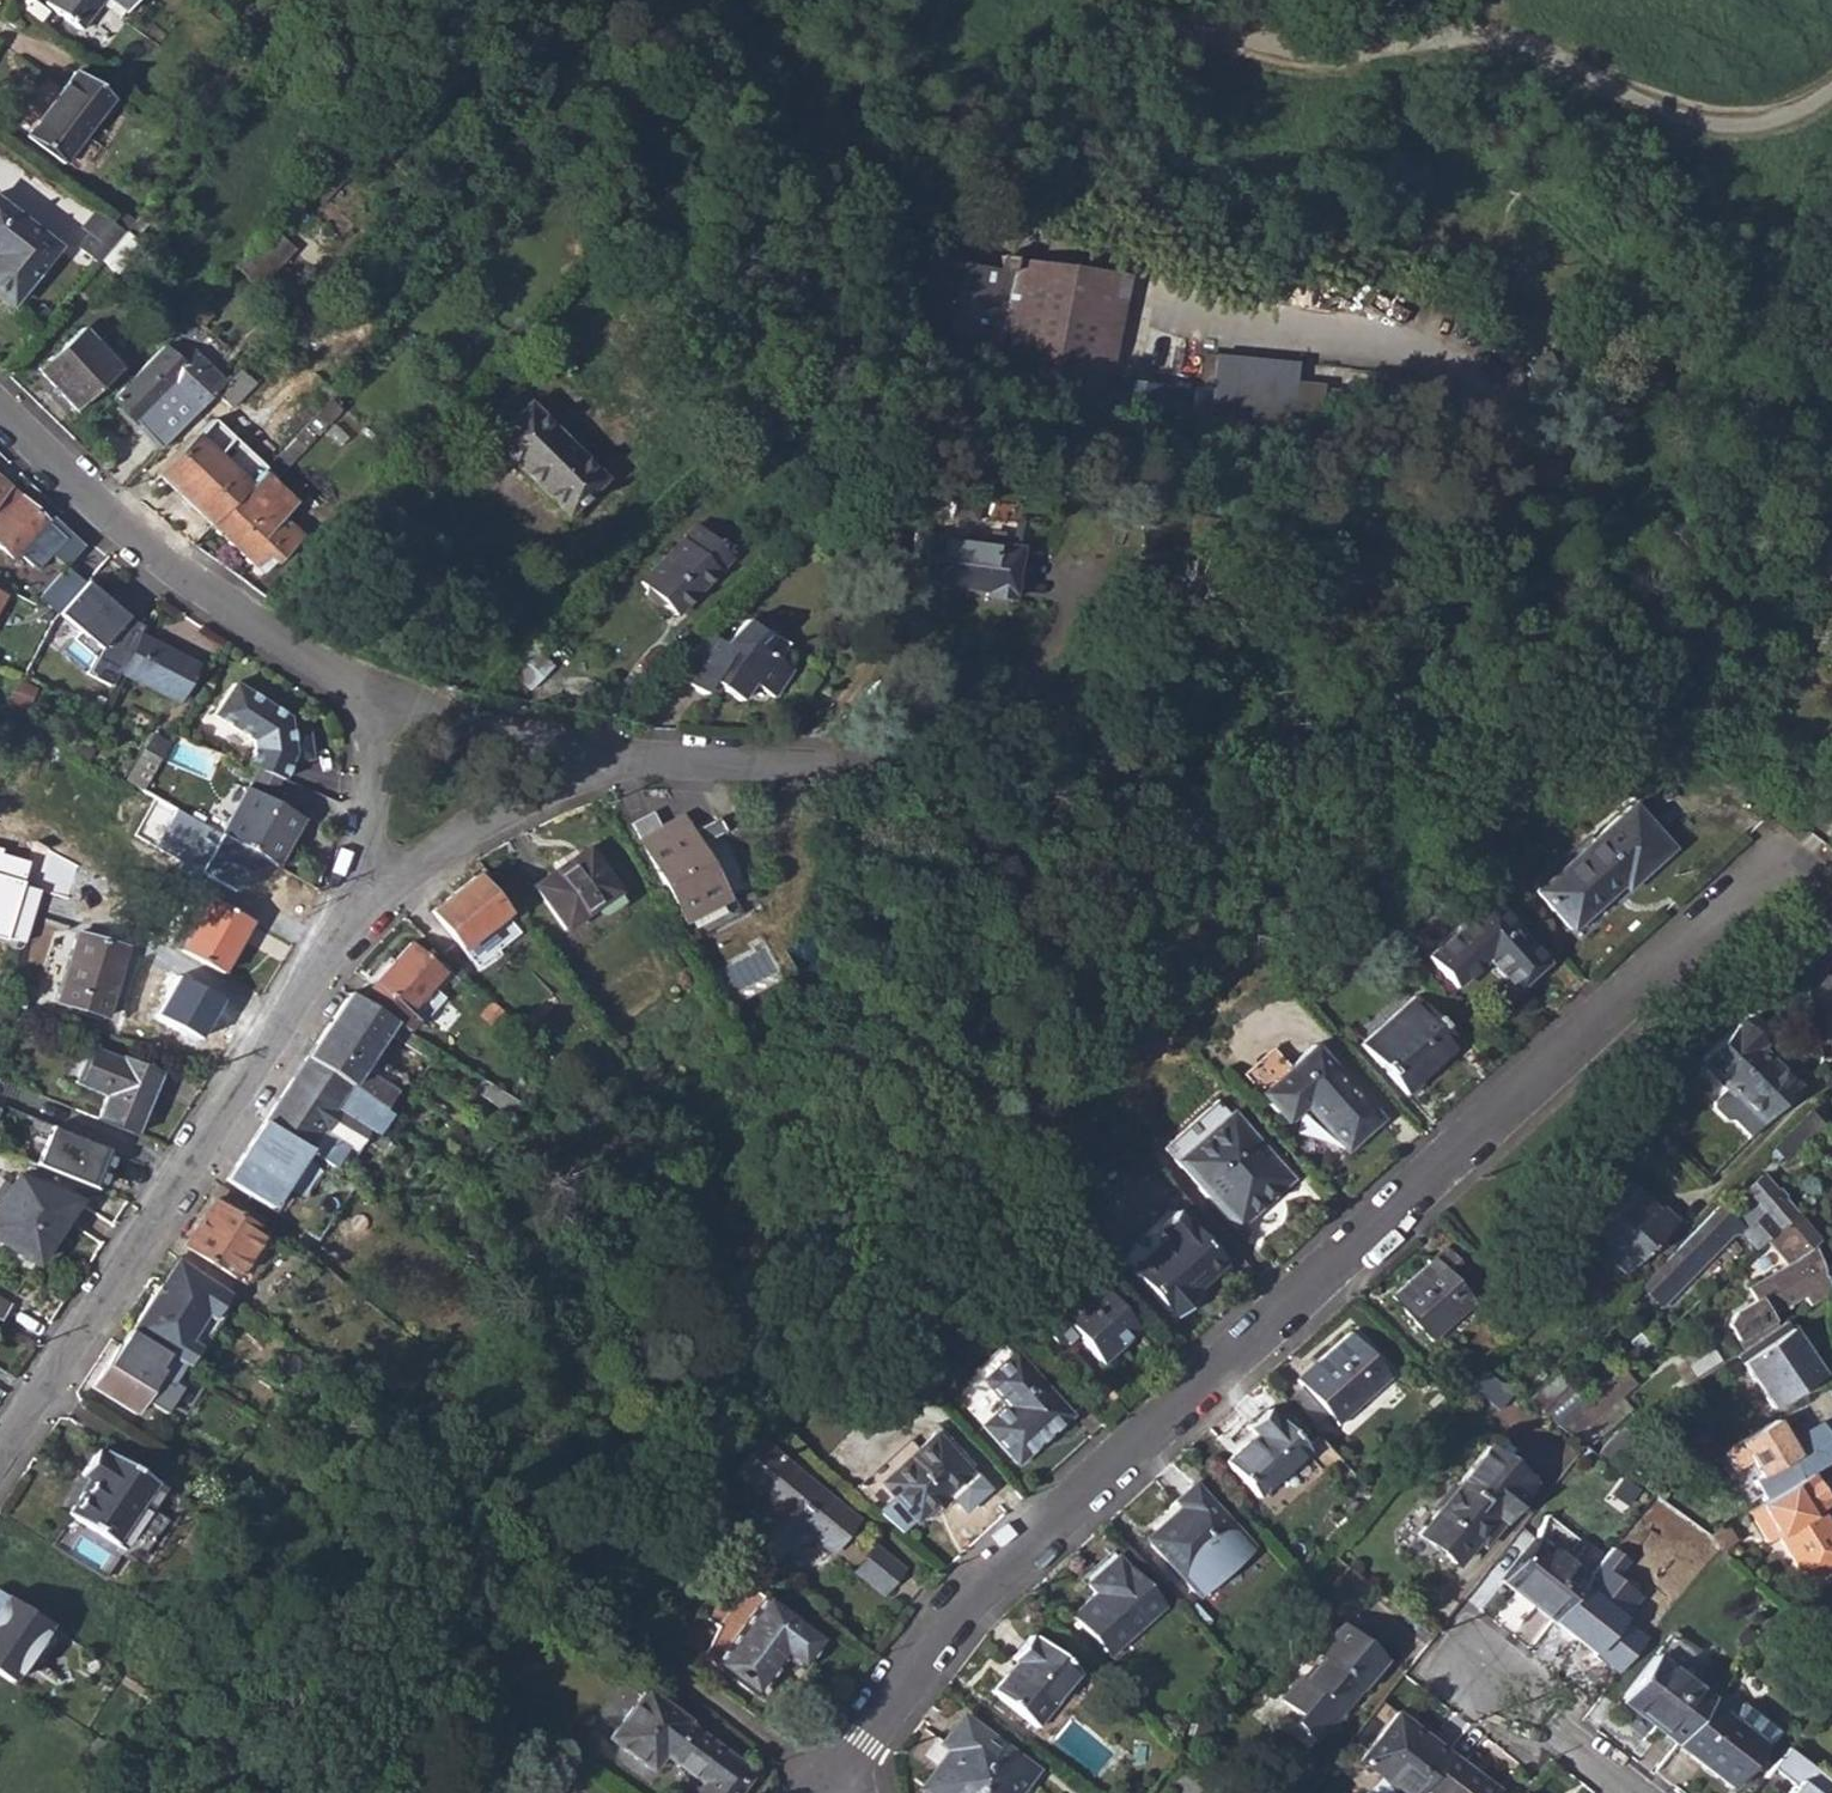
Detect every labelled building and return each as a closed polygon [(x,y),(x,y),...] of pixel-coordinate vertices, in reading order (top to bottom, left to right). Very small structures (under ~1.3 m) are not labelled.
[(44,4),(77,29),(97,3),(100,0),(47,0),(44,4)] [(118,19),(124,12),(108,0),(100,0),(97,3),(118,19)] [(124,12),(132,0),(108,0),(124,12)] [(74,72),(26,137),(63,164),(111,98),(74,72)] [(505,117),(498,124),(506,133),(513,126),(505,117)] [(550,179),(561,189),(570,179),(560,169),(550,179)] [(0,273),(0,297),(10,305),(54,248),(0,206),(0,262),(5,266),(0,273)] [(93,211),(81,226),(90,234),(79,246),(99,263),(101,260),(122,235),(93,211)] [(269,230),(234,268),(241,274),(258,288),(291,252),(269,230)] [(122,235),(101,260),(116,272),(137,247),(122,235)] [(896,257),(886,329),(929,335),(924,369),(949,373),(947,387),(956,389),(955,397),(973,399),(972,406),(992,409),(989,433),(1072,445),(1075,422),(1167,435),(1168,426),(1188,430),(1194,391),(1109,379),(1124,276),(998,258),(996,271),(896,257)] [(199,291),(206,298),(220,283),(212,277),(199,291)] [(201,303),(192,314),(203,325),(213,315),(208,310),(201,303)] [(81,330),(37,371),(74,410),(118,368),(81,330)] [(161,346),(112,399),(160,448),(214,393),(223,383),(190,351),(179,363),(161,346)] [(1216,356),(1209,447),(1273,450),(1273,438),(1289,439),(1290,421),(1295,362),(1216,356)] [(223,383),(214,393),(232,408),(254,384),(236,369),(223,383)] [(313,394),(324,406),(335,395),(324,384),(313,394)] [(526,404),(488,443),(564,518),(602,480),(526,404)] [(1289,439),(1314,441),(1315,423),(1290,421),(1289,439)] [(197,436),(158,476),(210,527),(248,487),(223,464),(197,436)] [(272,461),(282,472),(303,449),(293,439),(272,461)] [(223,464),(248,487),(262,472),(266,468),(240,446),(223,464)] [(248,487),(210,527),(263,576),(297,540),(275,519),(291,502),(262,472),(248,487)] [(9,488),(0,481),(0,498),(9,488)] [(12,558),(17,552),(35,568),(63,537),(9,488),(0,498),(0,547),(12,558)] [(951,516),(974,518),(975,498),(952,496),(951,516)] [(695,526),(640,582),(644,586),(643,595),(656,607),(664,607),(667,610),(670,606),(677,606),(680,609),(729,559),(695,526)] [(912,534),(905,586),(933,590),(933,587),(984,593),(984,597),(1012,600),(1019,548),(986,544),(986,547),(944,541),(944,539),(912,534)] [(88,580),(62,612),(99,648),(90,673),(113,685),(119,673),(138,635),(145,626),(129,616),(88,580)] [(771,699),(791,669),(776,661),(785,645),(764,633),(761,637),(744,620),(721,645),(706,634),(670,674),(701,695),(709,683),(740,702),(750,684),(771,699)] [(119,673),(178,702),(197,665),(138,635),(119,673)] [(508,671),(528,691),(553,667),(532,646),(508,671)] [(9,702),(27,712),(38,691),(20,681),(9,702)] [(235,685),(215,712),(253,739),(254,748),(246,764),(281,780),(289,762),(310,759),(307,734),(289,737),(287,722),(280,723),(272,717),(275,713),(235,685)] [(640,705),(631,717),(640,725),(643,727),(652,715),(640,705)] [(127,781),(142,790),(160,759),(145,750),(127,781)] [(231,772),(251,781),(257,769),(246,764),(237,760),(231,772)] [(219,835),(275,866),(302,818),(246,787),(219,835)] [(1633,806),(1537,891),(1573,930),(1624,883),(1629,887),(1673,847),(1633,806)] [(683,924),(727,901),(698,846),(692,834),(683,817),(659,830),(650,813),(630,823),(683,924)] [(719,820),(692,834),(698,846),(725,832),(719,820)] [(22,945),(36,890),(24,887),(31,859),(2,852),(4,847),(0,846),(0,940),(22,945)] [(587,849),(534,885),(564,930),(617,892),(587,849)] [(474,877),(430,911),(476,969),(519,934),(474,877)] [(97,903),(114,912),(119,889),(100,886),(97,903)] [(170,944),(221,972),(249,921),(199,893),(170,944)] [(1490,901),(1427,957),(1455,988),(1486,960),(1515,992),(1546,963),(1490,901)] [(91,936),(108,939),(114,912),(97,903),(91,936)] [(56,1001),(106,1017),(127,948),(77,933),(56,1001)] [(409,942),(357,1000),(392,1022),(408,1033),(417,1021),(407,1010),(442,972),(409,942)] [(220,1000),(177,975),(153,1015),(197,1040),(220,1000)] [(349,994),(305,1057),(373,1104),(382,1110),(402,1080),(369,1059),(384,1035),(392,1022),(357,1000),(349,994)] [(1414,995),(1361,1044),(1407,1096),(1461,1047),(1414,995)] [(1759,1125),(1798,1086),(1769,1059),(1767,1061),(1756,1050),(1762,1044),(1738,1021),(1696,1065),(1723,1090),(1713,1101),(1712,1109),(1721,1121),(1731,1120),(1747,1137),(1759,1125)] [(384,1035),(429,1064),(437,1051),(408,1033),(392,1022),(384,1035)] [(1313,1045),(1261,1093),(1287,1122),(1304,1106),(1346,1151),(1380,1119),(1313,1045)] [(97,1118),(133,1133),(159,1071),(122,1056),(121,1059),(92,1047),(77,1083),(105,1096),(97,1118)] [(305,1057),(262,1121),(306,1150),(323,1162),(329,1167),(343,1148),(359,1125),(373,1104),(305,1057)] [(477,1077),(468,1091),(507,1116),(516,1102),(477,1077)] [(1164,1149),(1177,1162),(1230,1113),(1217,1100),(1164,1149)] [(359,1125),(374,1135),(389,1114),(382,1110),(373,1104),(359,1125)] [(1807,1111),(1770,1149),(1785,1163),(1822,1124),(1807,1111)] [(1230,1113),(1177,1162),(1232,1222),(1269,1187),(1275,1194),(1290,1180),(1230,1113)] [(262,1121),(224,1180),(267,1209),(306,1150),(262,1121)] [(35,1164),(41,1167),(56,1128),(50,1126),(35,1164)] [(99,1190),(109,1165),(101,1162),(107,1149),(56,1128),(41,1167),(99,1190)] [(343,1148),(329,1167),(337,1173),(350,1153),(343,1148)] [(114,1152),(107,1149),(101,1162),(109,1165),(114,1152)] [(340,1175),(321,1205),(339,1217),(358,1188),(340,1175)] [(1718,1206),(1639,1288),(1650,1299),(1658,1291),(1675,1274),(1682,1281),(1736,1229),(1754,1250),(1764,1241),(1793,1214),(1758,1175),(1739,1191),(1748,1200),(1730,1218),(1718,1206)] [(56,1231),(55,1226),(58,1219),(63,1220),(77,1199),(19,1176),(0,1205),(0,1240),(16,1250),(20,1250),(37,1260),(56,1231)] [(1605,1213),(1589,1230),(1606,1247),(1601,1252),(1623,1275),(1674,1220),(1660,1206),(1656,1210),(1651,1215),(1639,1204),(1644,1199),(1625,1181),(1600,1208),(1605,1213)] [(1232,1222),(1238,1229),(1275,1194),(1269,1187),(1232,1222)] [(1639,1204),(1651,1215),(1656,1210),(1644,1199),(1639,1204)] [(212,1200),(183,1245),(233,1278),(235,1276),(245,1281),(260,1258),(250,1251),(262,1233),(212,1200)] [(1175,1213),(1122,1261),(1171,1315),(1175,1319),(1196,1301),(1191,1296),(1224,1266),(1175,1213)] [(1793,1214),(1764,1241),(1787,1265),(1747,1287),(1754,1300),(1733,1312),(1726,1325),(1737,1342),(1747,1336),(1751,1343),(1774,1328),(1770,1322),(1767,1317),(1804,1295),(1810,1306),(1830,1293),(1824,1278),(1822,1280),(1811,1248),(1818,1241),(1793,1214)] [(1584,1235),(1601,1252),(1606,1247),(1589,1230),(1584,1235)] [(250,1251),(260,1258),(272,1239),(262,1233),(250,1251)] [(1431,1259),(1390,1297),(1431,1342),(1472,1304),(1453,1283),(1466,1271),(1444,1248),(1431,1259)] [(153,1292),(128,1331),(182,1366),(186,1368),(198,1348),(190,1342),(205,1317),(212,1321),(228,1294),(177,1256),(167,1271),(159,1284),(164,1287),(159,1296),(153,1292)] [(1088,1274),(1033,1321),(1058,1350),(1076,1335),(1101,1365),(1138,1333),(1088,1274)] [(1658,1291),(1666,1299),(1682,1281),(1675,1274),(1658,1291)] [(159,1284),(153,1292),(159,1296),(164,1287),(159,1284)] [(1741,1350),(1735,1354),(1773,1409),(1821,1377),(1784,1321),(1774,1328),(1751,1343),(1741,1350)] [(128,1331),(92,1387),(133,1414),(141,1401),(155,1381),(168,1389),(174,1379),(182,1366),(128,1331)] [(1349,1334),(1297,1380),(1303,1386),(1323,1408),(1338,1425),(1390,1378),(1349,1334)] [(1747,1336),(1737,1342),(1741,1350),(1751,1343),(1747,1336)] [(1011,1352),(980,1381),(1003,1406),(981,1426),(1016,1464),(1069,1415),(1011,1352)] [(1582,1401),(1553,1426),(1570,1439),(1632,1385),(1618,1368),(1582,1401)] [(1524,1405),(1542,1418),(1571,1390),(1554,1372),(1524,1405)] [(141,1401),(164,1415),(184,1384),(174,1379),(168,1389),(155,1381),(141,1401)] [(1289,1398),(1309,1420),(1323,1408),(1303,1386),(1289,1398)] [(1571,1390),(1542,1418),(1553,1426),(1582,1401),(1571,1390)] [(1253,1435),(1224,1462),(1257,1498),(1306,1453),(1274,1417),(1272,1418),(1265,1410),(1246,1428),(1253,1435)] [(1751,1467),(1771,1499),(1814,1472),(1831,1461),(1831,1439),(1822,1423),(1751,1467)] [(908,1437),(851,1490),(898,1531),(911,1518),(913,1520),(966,1471),(932,1435),(918,1448),(908,1437)] [(759,1442),(733,1474),(770,1504),(747,1533),(775,1555),(797,1526),(831,1553),(850,1529),(815,1501),(822,1492),(759,1442)] [(1487,1446),(1413,1535),(1451,1565),(1471,1539),(1483,1524),(1492,1531),(1529,1483),(1487,1446)] [(90,1480),(67,1515),(112,1544),(153,1482),(108,1452),(105,1457),(95,1451),(80,1474),(90,1480)] [(1750,1512),(1770,1543),(1778,1537),(1806,1582),(1831,1566),(1831,1533),(1819,1512),(1831,1504),(1814,1472),(1771,1499),(1750,1512)] [(1178,1508),(1144,1539),(1199,1597),(1252,1549),(1192,1483),(1172,1501),(1178,1508)] [(815,1501),(850,1529),(857,1520),(822,1492),(815,1501)] [(1471,1539),(1480,1547),(1492,1531),(1483,1524),(1471,1539)] [(1532,1539),(1499,1581),(1551,1622),(1583,1579),(1532,1539)] [(903,1568),(874,1545),(854,1571),(882,1594),(903,1568)] [(1094,1593),(1070,1615),(1104,1652),(1140,1619),(1144,1624),(1162,1607),(1115,1555),(1084,1583),(1094,1593)] [(1583,1579),(1551,1622),(1619,1673),(1647,1636),(1622,1617),(1641,1593),(1597,1560),(1583,1579)] [(1344,1566),(1329,1584),(1356,1607),(1372,1588),(1344,1566)] [(735,1638),(715,1665),(754,1694),(783,1655),(802,1668),(823,1639),(753,1588),(723,1629),(735,1638)] [(4,1595),(0,1601),(0,1675),(21,1689),(38,1663),(59,1631),(4,1595)] [(1301,1677),(1281,1702),(1299,1715),(1292,1723),(1317,1743),(1329,1728),(1328,1726),(1348,1701),(1351,1705),(1387,1661),(1342,1624),(1316,1656),(1322,1660),(1306,1680),(1301,1677)] [(703,1655),(715,1665),(735,1638),(723,1629),(703,1655)] [(59,1631),(38,1663),(51,1672),(72,1640),(59,1631)] [(1013,1664),(991,1692),(1035,1727),(1078,1673),(1029,1634),(1009,1660),(1013,1664)] [(1656,1654),(1688,1678),(1702,1660),(1670,1635),(1656,1654)] [(1654,1656),(1619,1701),(1676,1745),(1709,1702),(1711,1700),(1654,1656)] [(662,1753),(702,1784),(695,1792),(737,1792),(752,1773),(684,1724),(687,1721),(643,1690),(606,1737),(650,1770),(662,1753)] [(1676,1745),(1733,1788),(1765,1746),(1778,1729),(1742,1702),(1730,1718),(1709,1702),(1676,1745)] [(1358,1761),(1398,1792),(1417,1792),(1447,1755),(1395,1714),(1358,1761)] [(922,1787),(930,1792),(1016,1792),(1032,1771),(960,1718),(941,1744),(950,1750),(922,1787)] [(95,1737),(110,1746),(119,1732),(104,1723),(95,1737)] [(1786,1748),(1770,1769),(1793,1786),(1788,1792),(1831,1792),(1831,1782),(1786,1748)] [(1417,1792),(1493,1792),(1494,1792),(1447,1755),(1417,1792)]
